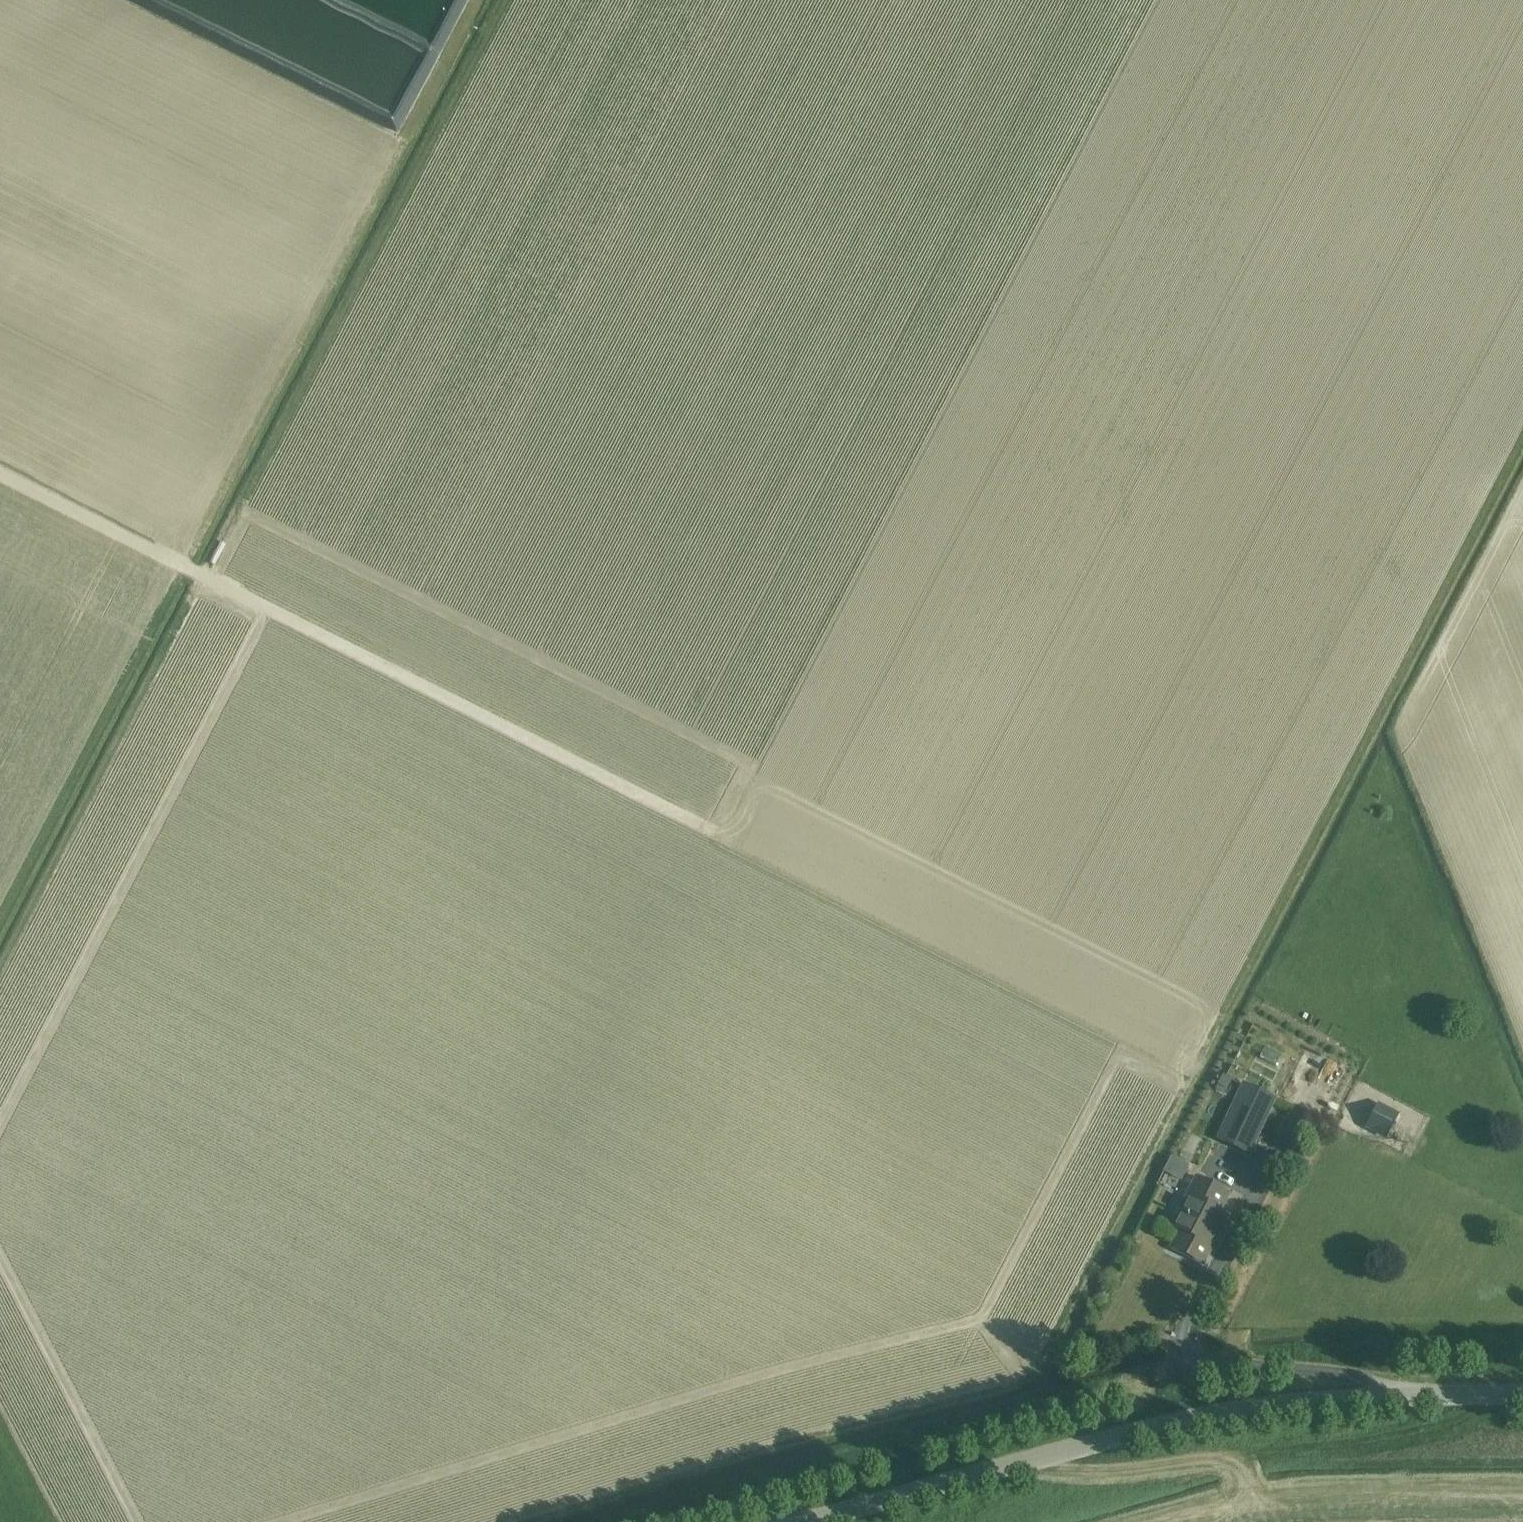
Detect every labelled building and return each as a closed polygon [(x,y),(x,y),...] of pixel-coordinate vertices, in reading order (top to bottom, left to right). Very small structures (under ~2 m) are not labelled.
[(1249,1156),(1275,1100),(1243,1085),(1216,1141),(1249,1156)] [(1365,1129),(1385,1140),(1399,1114),(1378,1103),(1365,1129)] [(1215,1221),(1228,1195),(1196,1179),(1178,1215),(1186,1219),(1171,1249),(1202,1265),(1223,1225),(1215,1221)]
